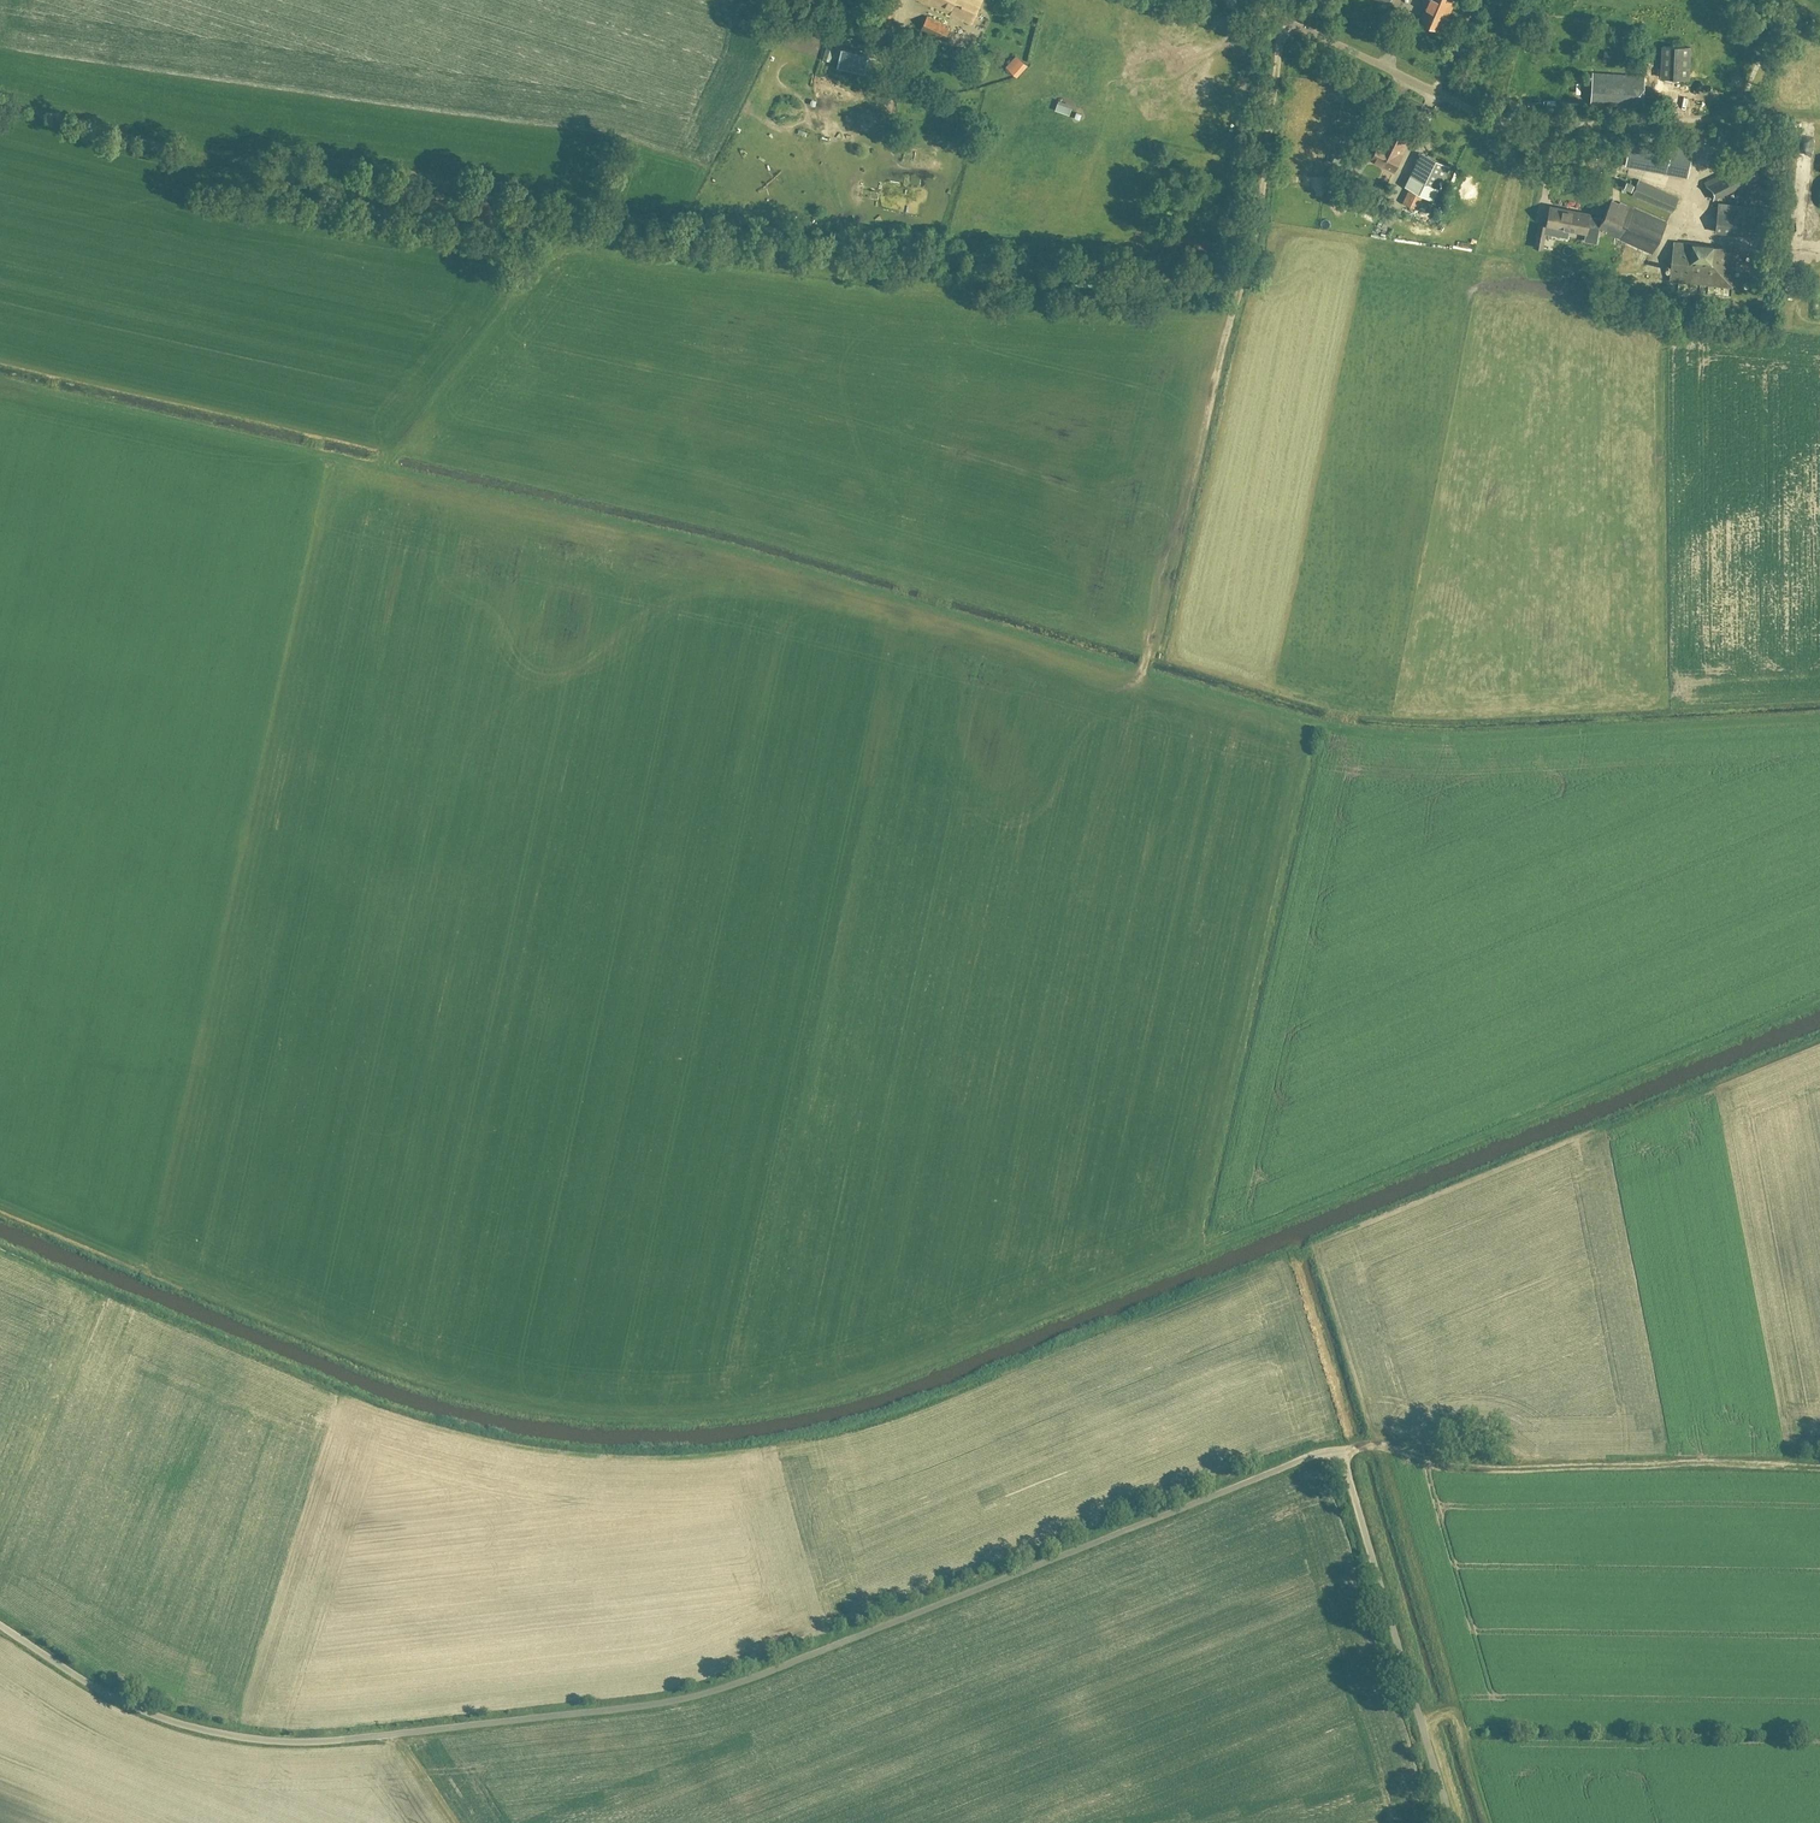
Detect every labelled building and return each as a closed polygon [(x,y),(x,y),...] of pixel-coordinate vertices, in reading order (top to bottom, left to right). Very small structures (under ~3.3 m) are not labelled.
[(892,0),(877,0),(874,32),(889,33),(892,0)] [(982,0),(919,0),(971,25),(982,0)] [(1419,22),(1444,33),(1452,15),(1449,14),(1455,0),(1428,0),(1419,22)] [(1518,0),(1498,0),(1497,2),(1514,9),(1518,0)] [(944,42),(951,28),(927,17),(920,31),(944,42)] [(1689,80),(1691,48),(1664,47),(1662,79),(1689,80)] [(1017,77),(1027,67),(1017,57),(1007,68),(1017,77)] [(1643,108),(1645,77),(1592,74),(1591,105),(1643,108)] [(1166,102),(1169,93),(1155,88),(1152,97),(1166,102)] [(1406,144),(1404,143),(1407,135),(1392,128),(1383,146),(1379,144),(1371,160),(1394,171),(1402,156),(1401,155),(1406,144)] [(1814,178),(1814,129),(1805,129),(1805,158),(1798,158),(1798,178),(1814,178)] [(1687,179),(1692,150),(1672,146),(1671,153),(1630,145),(1625,167),(1687,179)] [(1353,174),(1361,161),(1350,155),(1343,169),(1353,174)] [(1427,156),(1403,204),(1415,209),(1427,184),(1438,190),(1449,167),(1427,156)] [(1713,201),(1757,179),(1751,166),(1706,187),(1713,201)] [(1672,213),(1679,198),(1639,181),(1632,196),(1672,213)] [(1597,244),(1599,231),(1652,254),(1666,223),(1619,203),(1619,204),(1610,201),(1602,219),(1589,217),(1590,215),(1550,207),(1546,227),(1586,234),(1584,242),(1597,244)] [(1766,238),(1768,218),(1747,216),(1748,206),(1718,203),(1715,233),(1766,238)] [(1546,228),(1537,226),(1533,250),(1542,251),(1546,228)] [(1449,246),(1443,229),(1434,232),(1440,249),(1449,246)] [(1734,290),(1738,250),(1674,243),(1670,283),(1734,290)] [(1756,290),(1766,292),(1768,285),(1758,283),(1756,290)]
